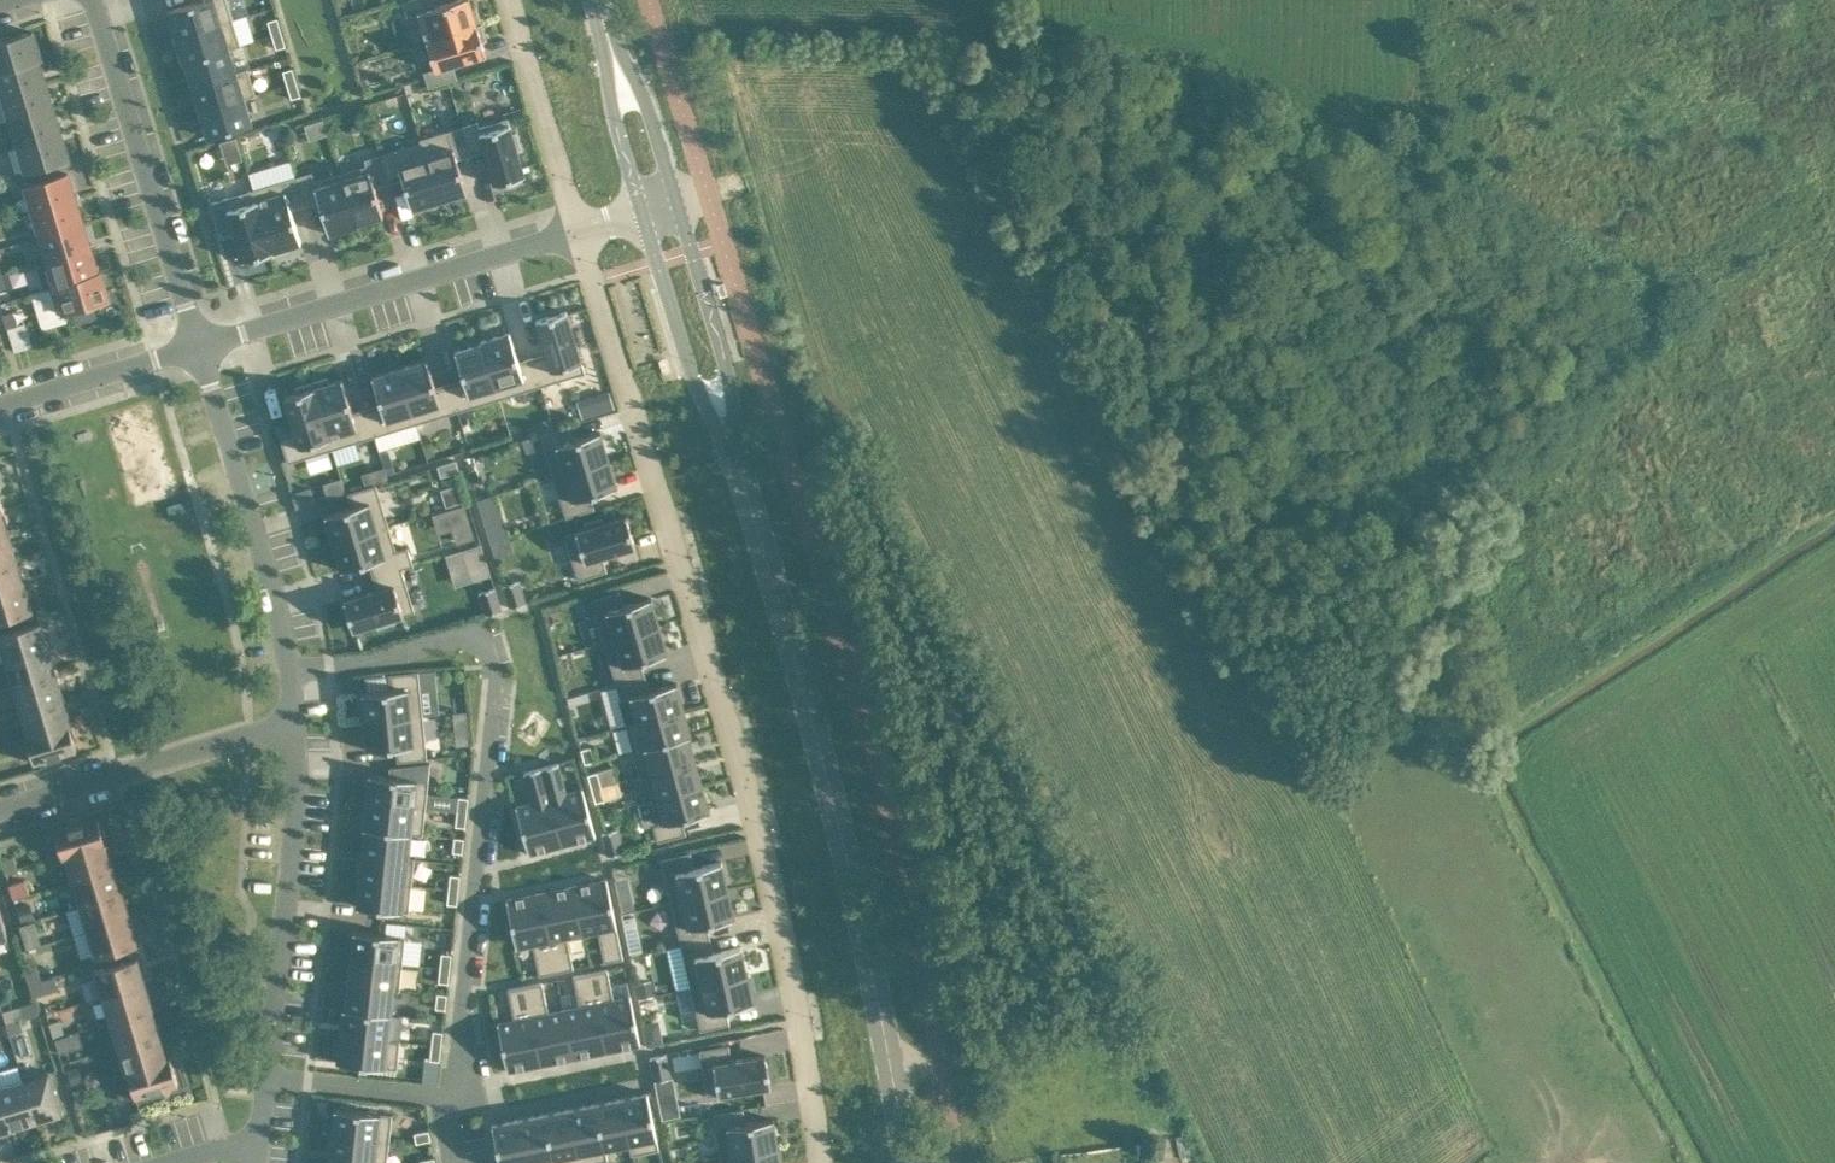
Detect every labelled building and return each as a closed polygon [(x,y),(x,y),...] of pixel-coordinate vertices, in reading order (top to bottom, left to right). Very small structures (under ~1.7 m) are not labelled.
[(175,36),(233,18),(228,0),(196,0),(197,1),(167,10),(175,36)] [(483,23),(483,22),(482,22),(477,7),(473,8),(470,0),(454,0),(436,6),(434,0),(403,0),(407,16),(419,12),(427,40),(483,23)] [(268,20),(272,34),(282,31),(278,17),(268,20)] [(241,43),(233,18),(175,36),(183,61),(241,43)] [(483,24),(483,23),(427,40),(435,67),(424,71),(429,86),(457,78),(453,64),(486,54),(482,41),(487,39),(482,24),(483,24)] [(38,58),(41,57),(33,30),(0,40),(0,69),(38,58)] [(286,45),(282,31),(272,34),(277,48),(286,45)] [(230,47),(185,60),(186,61),(193,85),(237,71),(237,70),(231,52),(230,48),(230,47)] [(0,69),(0,83),(4,96),(46,83),(38,58),(0,69)] [(237,71),(193,85),(200,110),(245,96),(245,98),(256,94),(256,93),(248,68),(248,67),(237,70),(237,71)] [(287,84),(297,81),(293,67),(283,70),(287,84)] [(297,81),(287,84),(292,98),(301,95),(297,81)] [(0,97),(0,124),(11,120),(53,108),(46,83),(4,96),(0,97)] [(245,96),(200,110),(208,136),(253,122),(248,109),(245,98),(245,96)] [(11,120),(18,143),(60,130),(53,108),(11,120)] [(478,120),(463,125),(471,154),(485,149),(495,183),(506,180),(507,184),(523,179),(521,175),(525,174),(518,149),(522,147),(517,131),(513,133),(508,117),(480,126),(478,120)] [(421,138),(440,199),(467,191),(457,158),(471,154),(463,125),(421,138)] [(60,130),(18,143),(26,170),(69,157),(60,130)] [(421,141),(380,153),(389,182),(403,178),(412,208),(440,199),(421,138),(420,138),(421,141)] [(366,165),(341,172),(356,222),(357,222),(384,214),(375,186),(389,182),(380,154),(365,158),(367,164),(366,165)] [(26,184),(34,210),(76,197),(68,171),(26,184)] [(356,225),(341,172),(315,180),(312,171),(297,175),(305,204),(319,200),(329,233),(356,225)] [(297,175),(253,188),(274,256),(275,255),(275,254),(290,250),(288,246),(301,241),(291,208),(305,204),(297,175)] [(273,256),(274,256),(253,188),(212,201),(211,196),(209,197),(220,235),(222,234),(221,230),(233,226),(243,259),(256,255),(258,260),(273,255),(273,256)] [(34,210),(41,234),(41,235),(83,222),(76,197),(34,210)] [(41,234),(35,236),(43,262),(91,247),(83,222),(41,235),(41,234)] [(43,262),(37,264),(44,288),(51,286),(51,287),(98,272),(98,271),(91,247),(43,262)] [(109,297),(101,270),(98,271),(98,272),(51,287),(57,309),(39,314),(43,328),(69,320),(66,310),(74,308),(78,321),(96,316),(92,302),(109,297)] [(547,352),(533,356),(541,385),(585,371),(567,309),(537,319),(547,352)] [(13,311),(4,313),(8,326),(17,323),(13,311)] [(26,321),(8,326),(16,350),(18,350),(28,347),(31,346),(33,345),(26,321)] [(510,331),(482,339),(500,397),(541,385),(533,356),(519,360),(510,331)] [(464,377),(450,381),(458,410),(500,397),(482,339),(481,340),(482,342),(455,350),(464,377)] [(427,358),(400,367),(417,422),(458,410),(450,381),(436,385),(427,358)] [(378,403),(366,406),(375,435),(416,423),(417,422),(400,367),(372,375),(380,402),(378,403)] [(313,381),(312,381),(332,448),(355,441),(370,436),(375,435),(366,406),(353,411),(343,377),(330,381),(328,377),(313,381)] [(295,428),(279,433),(288,461),(332,448),(312,381),(311,381),(311,382),(310,382),(296,386),(297,391),(293,392),(284,395),(295,428)] [(609,392),(597,396),(602,409),(604,409),(613,406),(609,392)] [(569,424),(540,433),(543,442),(553,475),(609,458),(601,430),(574,438),(569,424)] [(540,433),(523,438),(525,447),(543,442),(540,433)] [(609,458),(553,475),(565,516),(594,507),(590,493),(617,485),(609,458)] [(456,459),(437,465),(441,476),(459,470),(456,459)] [(384,466),(364,472),(368,485),(388,479),(384,466)] [(352,505),(325,514),(333,541),(388,525),(378,490),(376,483),(348,492),(352,505)] [(459,483),(444,487),(449,504),(464,500),(459,483)] [(312,486),(292,492),(297,507),(316,501),(312,486)] [(478,499),(484,522),(503,517),(496,494),(478,499)] [(464,505),(448,510),(454,528),(458,540),(474,535),(464,505)] [(9,534),(6,522),(8,522),(4,508),(0,509),(0,537),(9,534)] [(454,528),(448,510),(436,514),(442,531),(454,528)] [(585,527),(564,533),(578,578),(601,571),(607,570),(607,569),(602,555),(636,545),(626,514),(624,515),(602,522),(601,517),(583,522),(585,527)] [(503,517),(484,522),(489,538),(508,532),(503,517)] [(388,525),(333,541),(341,569),(369,561),(373,575),(413,563),(412,561),(407,545),(395,549),(388,525)] [(508,533),(490,539),(495,558),(514,552),(508,533)] [(17,559),(9,534),(0,537),(0,564),(17,559)] [(482,545),(463,551),(471,577),(489,571),(490,571),(482,545)] [(471,577),(463,551),(449,555),(456,581),(471,577)] [(24,584),(17,559),(0,564),(0,591),(24,584)] [(361,593),(344,599),(353,629),(377,622),(378,626),(395,621),(394,616),(410,612),(414,610),(401,567),(413,564),(413,563),(373,575),(377,589),(361,593)] [(519,579),(503,584),(511,607),(526,602),(519,579)] [(24,584),(0,591),(0,620),(32,610),(24,584)] [(494,586),(479,591),(486,614),(501,610),(494,586)] [(619,589),(590,598),(603,641),(659,624),(651,596),(624,604),(619,589)] [(0,633),(0,640),(6,659),(48,646),(41,621),(0,633)] [(659,624),(603,641),(616,682),(645,673),(644,672),(641,660),(668,651),(659,624)] [(13,684),(56,671),(48,646),(6,659),(13,684)] [(390,688),(362,691),(365,720),(411,715),(423,714),(440,712),(435,669),(419,671),(418,670),(389,673),(390,688)] [(56,671),(13,684),(21,709),(63,696),(56,671)] [(645,673),(616,682),(617,685),(621,697),(619,698),(625,722),(626,724),(684,708),(677,681),(650,689),(645,675),(645,673)] [(28,733),(71,720),(63,696),(21,709),(28,733)] [(684,708),(626,724),(633,749),(689,734),(692,734),(691,733),(684,708)] [(423,714),(365,720),(368,749),(396,746),(397,756),(398,760),(427,757),(423,714)] [(71,720),(28,733),(26,734),(34,762),(77,749),(73,736),(75,735),(71,720)] [(689,734),(633,749),(639,774),(640,775),(642,774),(645,773),(645,772),(696,759),(689,734)] [(590,745),(581,748),(585,762),(594,759),(590,745)] [(696,759),(645,772),(645,773),(648,782),(652,798),(703,784),(696,759)] [(595,835),(582,787),(566,791),(558,761),(541,766),(562,844),(595,835)] [(368,773),(365,800),(426,807),(430,766),(431,762),(410,764),(389,766),(389,775),(368,773)] [(562,844),(541,766),(524,770),(532,800),(516,805),(529,853),(562,844)] [(597,770),(588,773),(592,787),(601,784),(597,770)] [(601,784),(592,787),(595,801),(605,798),(601,784)] [(652,799),(637,803),(644,826),(653,824),(658,840),(686,832),(682,817),(710,810),(703,784),(652,798),(652,799)] [(459,796),(457,810),(467,811),(469,797),(459,796)] [(363,826),(363,827),(365,827),(365,826),(411,831),(411,832),(423,834),(423,833),(426,807),(365,800),(363,826)] [(457,810),(456,824),(465,826),(467,811),(457,810)] [(108,843),(104,828),(101,829),(97,816),(55,829),(63,857),(65,856),(108,843)] [(365,830),(362,852),(408,857),(409,856),(410,845),(411,832),(411,831),(365,826),(365,827),(365,830)] [(617,827),(602,831),(608,855),(623,851),(624,851),(617,827)] [(455,836),(453,851),(463,852),(464,837),(455,836)] [(65,856),(73,881),(116,868),(108,843),(65,856)] [(690,851),(661,858),(671,901),(728,888),(722,860),(694,866),(690,851)] [(362,852),(360,878),(411,884),(414,858),(362,852)] [(13,855),(2,858),(5,870),(6,872),(18,869),(13,855)] [(73,881),(80,906),(123,893),(116,868),(73,881)] [(450,873),(449,888),(459,889),(460,874),(455,874),(450,873)] [(25,878),(10,883),(14,897),(29,892),(25,878)] [(360,878),(357,905),(409,911),(411,884),(360,878)] [(623,957),(607,878),(573,885),(583,933),(598,930),(604,960),(623,957)] [(583,933),(573,885),(540,891),(556,970),(573,967),(567,936),(577,934),(583,933)] [(449,888),(447,902),(457,903),(459,889),(449,888)] [(728,888),(671,901),(681,943),(710,937),(707,922),(735,916),(728,888)] [(556,970),(540,891),(506,898),(516,947),(533,943),(539,974),(556,970)] [(131,918),(123,893),(80,906),(88,931),(131,918)] [(632,895),(620,898),(622,910),(635,907),(632,895)] [(28,902),(17,905),(22,922),(33,919),(28,902)] [(8,933),(0,907),(0,936),(8,933)] [(131,918),(88,931),(95,955),(138,942),(131,918)] [(22,923),(20,924),(27,947),(42,943),(34,920),(22,923)] [(353,929),(351,957),(402,962),(405,935),(353,929)] [(681,943),(666,947),(676,989),(691,986),(747,973),(747,972),(741,945),(713,951),(710,937),(681,943)] [(442,952),(440,966),(450,967),(452,953),(442,952)] [(145,982),(137,956),(95,969),(103,995),(145,982)] [(349,968),(348,983),(400,988),(402,962),(351,957),(349,968)] [(41,978),(36,964),(24,968),(28,982),(41,978)] [(440,966),(439,981),(448,982),(450,967),(440,966)] [(591,971),(606,1050),(640,1043),(630,994),(614,997),(608,967),(591,971)] [(580,1004),(564,1007),(574,1056),(606,1050),(591,971),(573,974),(580,1004)] [(691,986),(676,989),(682,1017),(697,1014),(700,1029),(729,1022),(726,1007),(756,1000),(750,972),(749,971),(747,972),(747,973),(691,986)] [(41,978),(28,982),(33,996),(45,992),(41,978)] [(650,979),(636,982),(639,997),(653,994),(650,979)] [(574,1056),(564,1007),(549,1011),(542,980),(525,984),(541,1063),(574,1056)] [(103,995),(110,1020),(153,1007),(145,982),(103,995)] [(343,1007),(343,1008),(391,1013),(394,988),(399,989),(400,988),(348,983),(346,996),(345,1007),(343,1007)] [(507,1070),(541,1063),(525,984),(508,987),(514,1018),(497,1021),(507,1070)] [(438,992),(436,1007),(445,1008),(447,993),(438,992)] [(22,1005),(3,1010),(4,1015),(6,1021),(20,1017),(25,1016),(25,1017),(38,1013),(35,1000),(21,1004),(22,1005)] [(153,1007),(110,1020),(118,1045),(160,1032),(153,1007)] [(343,1008),(340,1034),(388,1039),(389,1038),(391,1013),(343,1008)] [(6,1021),(10,1034),(24,1030),(20,1017),(6,1021)] [(54,1037),(55,1037),(65,1034),(60,1018),(49,1022),(54,1037)] [(662,1040),(658,1020),(645,1023),(649,1043),(662,1040)] [(433,1029),(432,1044),(441,1045),(443,1030),(438,1030),(433,1029)] [(60,1052),(83,1045),(78,1030),(65,1034),(55,1037),(60,1052)] [(164,1044),(160,1032),(118,1045),(125,1070),(170,1056),(166,1043),(164,1044)] [(340,1034),(337,1061),(397,1067),(400,1040),(400,1039),(389,1038),(388,1039),(340,1034)] [(729,1043),(699,1048),(707,1095),(771,1085),(766,1053),(732,1059),(729,1043)] [(432,1044),(430,1058),(440,1059),(441,1045),(432,1044)] [(666,1053),(650,1056),(655,1080),(671,1077),(666,1053)] [(170,1056),(125,1070),(112,1074),(120,1100),(178,1082),(170,1056)] [(78,1064),(67,1068),(72,1083),(83,1080),(78,1064)] [(49,1070),(24,1077),(37,1120),(62,1112),(49,1070)] [(11,1128),(37,1120),(24,1077),(0,1085),(0,1092),(11,1128)] [(83,1085),(72,1088),(77,1104),(88,1101),(83,1085)] [(648,1091),(621,1096),(630,1142),(629,1142),(631,1152),(631,1153),(632,1153),(659,1148),(655,1129),(648,1091)] [(11,1128),(0,1092),(0,1131),(11,1128)] [(621,1096),(595,1102),(605,1147),(629,1142),(630,1142),(621,1096)] [(570,1107),(581,1162),(584,1162),(607,1158),(608,1158),(605,1147),(595,1102),(570,1107)] [(335,1107),(332,1134),(389,1140),(392,1113),(335,1107)] [(544,1112),(555,1162),(581,1162),(570,1107),(544,1112)] [(743,1107),(714,1112),(720,1153),(720,1155),(778,1146),(778,1144),(774,1117),(745,1122),(743,1107)] [(519,1117),(528,1162),(555,1162),(544,1112),(519,1117)] [(492,1123),(500,1162),(528,1162),(519,1117),(492,1123)] [(429,1129),(414,1132),(415,1136),(416,1142),(431,1139),(429,1129)] [(329,1160),(360,1162),(387,1162),(389,1140),(332,1134),(329,1160)] [(780,1144),(778,1144),(778,1146),(720,1155),(722,1162),(783,1162),(780,1144)]
